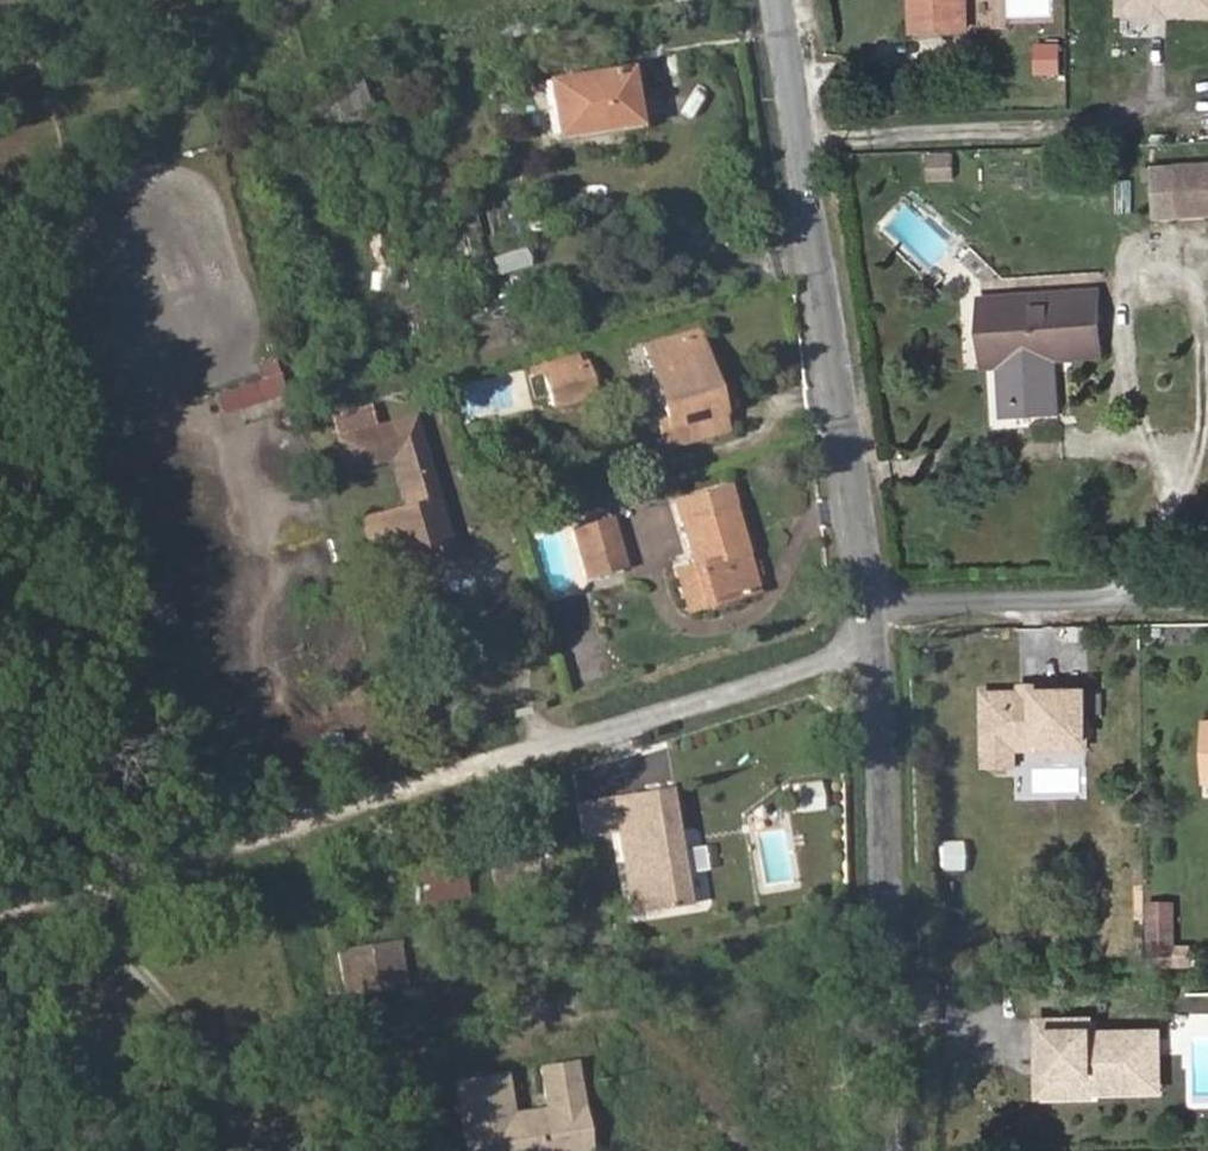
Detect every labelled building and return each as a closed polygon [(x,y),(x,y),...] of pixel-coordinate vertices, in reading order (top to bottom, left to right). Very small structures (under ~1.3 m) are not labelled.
[(915,33),(966,31),(965,0),(914,0),(915,33)] [(1120,9),(1207,10),(1207,0),(1120,0),(1120,9)] [(634,125),(625,72),(547,83),(556,137),(634,125)] [(359,74),(336,84),(349,114),(372,104),(359,74)] [(929,180),(958,179),(957,151),(928,151),(929,180)] [(1176,205),(1207,203),(1207,167),(1175,169),(1176,205)] [(1175,169),(1156,170),(1158,220),(1207,218),(1207,203),(1176,205),(1175,169)] [(493,254),(497,273),(533,265),(529,246),(493,254)] [(1056,417),(1054,363),(1102,360),(1097,296),(984,304),(988,369),(1000,369),(1004,420),(1056,417)] [(679,341),(637,353),(659,431),(651,433),(657,450),(714,434),(702,394),(695,396),(679,341)] [(537,370),(540,379),(565,372),(574,370),(571,360),(537,370)] [(565,372),(574,404),(589,400),(580,368),(574,370),(565,372)] [(278,372),(216,392),(223,413),(285,393),(278,372)] [(565,372),(540,379),(550,411),(574,404),(565,372)] [(380,431),(373,403),(332,415),(340,443),(380,431)] [(364,523),(375,562),(420,550),(425,566),(452,558),(412,422),(380,431),(340,443),(349,472),(394,459),(408,510),(364,523)] [(704,610),(741,600),(729,560),(739,557),(726,514),(731,513),(723,490),(672,505),(692,570),(704,610)] [(612,527),(574,536),(585,583),(623,573),(612,527)] [(729,560),(741,600),(751,597),(739,557),(729,560)] [(685,615),(704,610),(692,570),(673,575),(685,615)] [(1024,699),(988,699),(987,748),(1090,747),(1089,698),(1042,698),(1038,703),(1028,704),(1024,699)] [(1090,752),(1090,747),(987,748),(987,772),(1019,772),(1018,753),(1090,752)] [(823,780),(796,783),(800,813),(827,809),(823,780)] [(668,789),(612,798),(618,834),(631,915),(688,905),(668,789)] [(618,834),(612,798),(576,804),(583,840),(618,834)] [(523,881),(556,873),(549,838),(526,844),(527,850),(493,857),(496,873),(519,868),(523,881)] [(965,871),(964,841),(943,841),(943,872),(965,871)] [(418,890),(422,906),(465,896),(459,865),(420,874),(423,889),(418,890)] [(1177,905),(1151,906),(1153,960),(1179,959),(1177,905)] [(339,936),(342,952),(346,1003),(408,988),(399,944),(389,945),(385,928),(339,936)] [(467,1150),(588,1150),(574,1065),(540,1071),(546,1110),(513,1116),(506,1077),(456,1085),(467,1150)]
